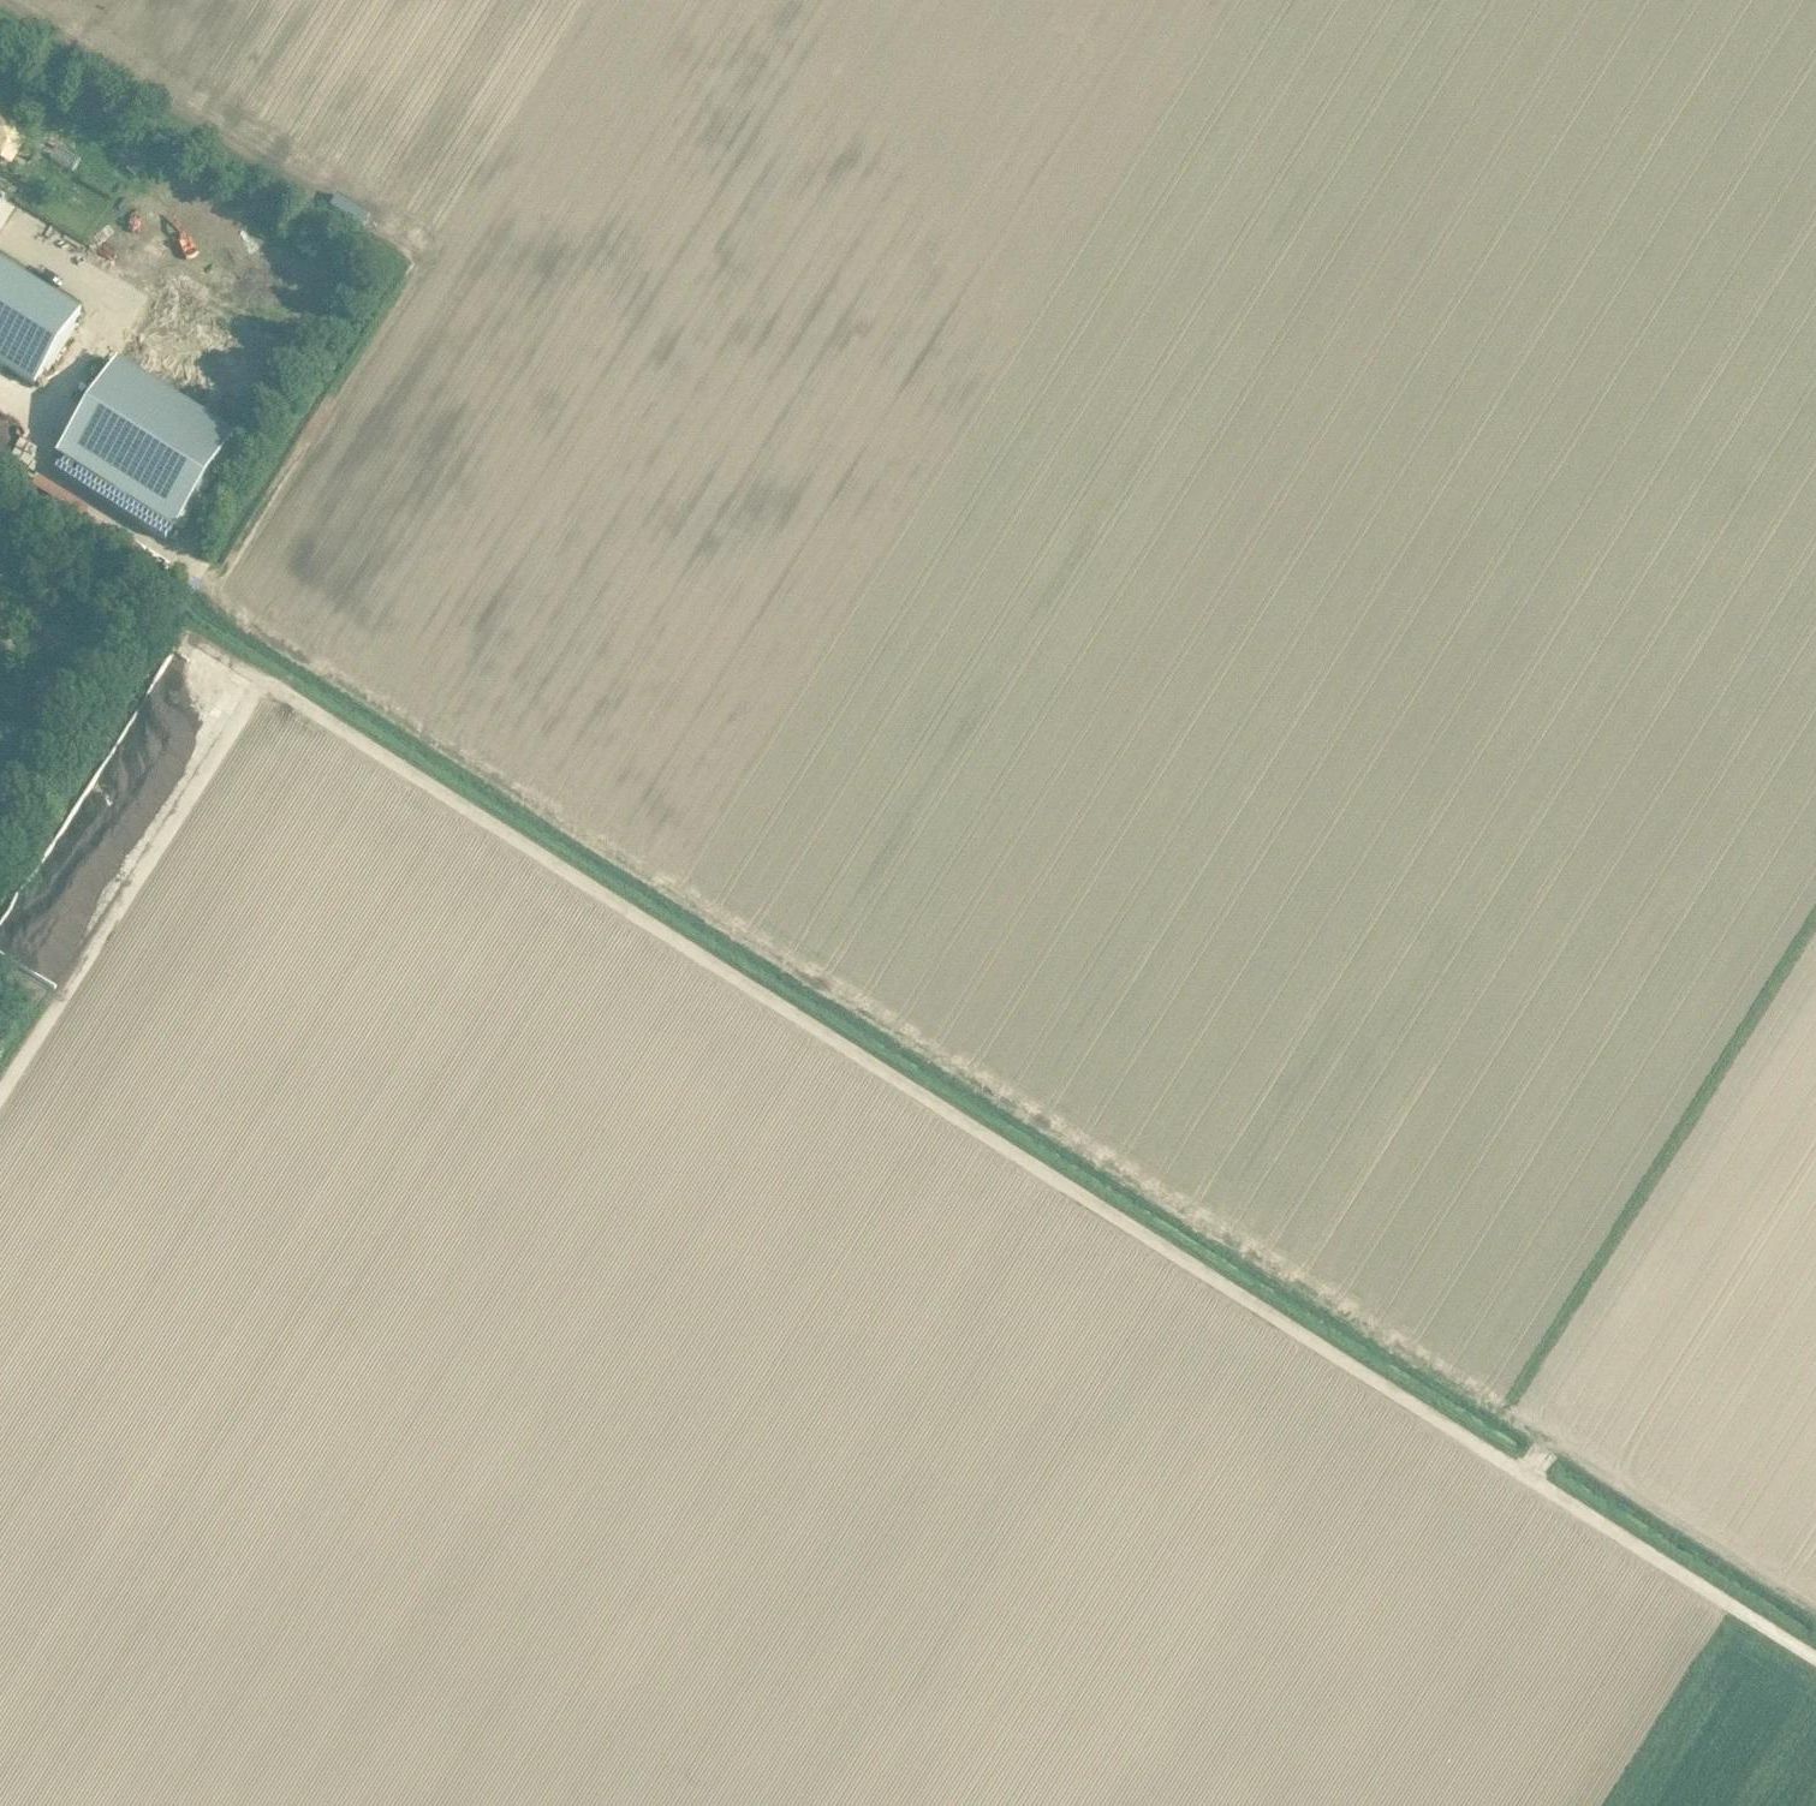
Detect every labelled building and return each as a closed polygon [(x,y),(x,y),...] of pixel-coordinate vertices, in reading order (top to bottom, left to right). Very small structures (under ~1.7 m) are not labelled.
[(33,151),(60,164),(66,151),(39,139),(33,151)] [(0,263),(0,364),(32,384),(78,312),(0,263)] [(134,278),(99,344),(203,400),(239,334),(134,278)] [(115,361),(55,455),(173,531),(233,437),(115,361)]
